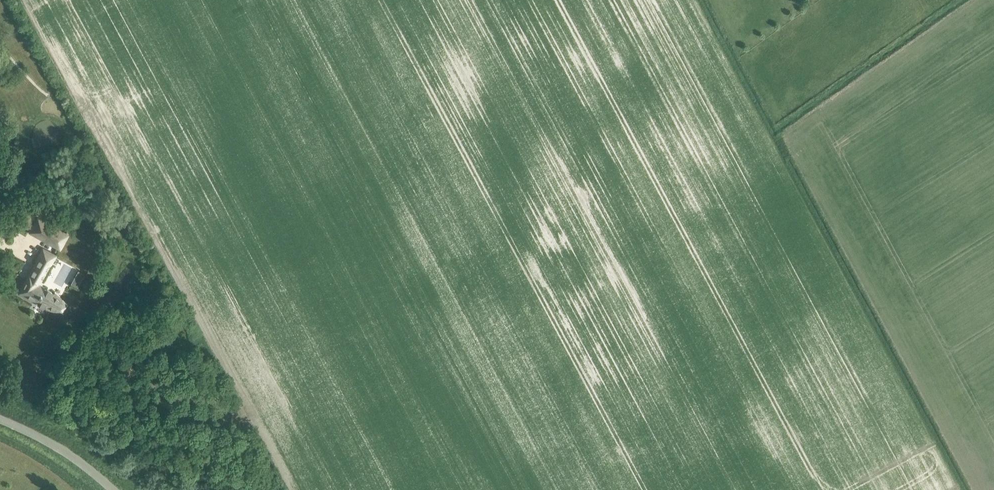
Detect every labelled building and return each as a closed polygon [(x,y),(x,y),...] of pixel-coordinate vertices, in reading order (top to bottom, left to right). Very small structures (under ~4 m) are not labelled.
[(31,231),(59,246),(65,234),(38,219),(31,231)] [(57,310),(63,312),(68,304),(62,299),(53,294),(53,293),(39,285),(55,256),(43,249),(20,292),(46,306),(47,305),(57,310)]
